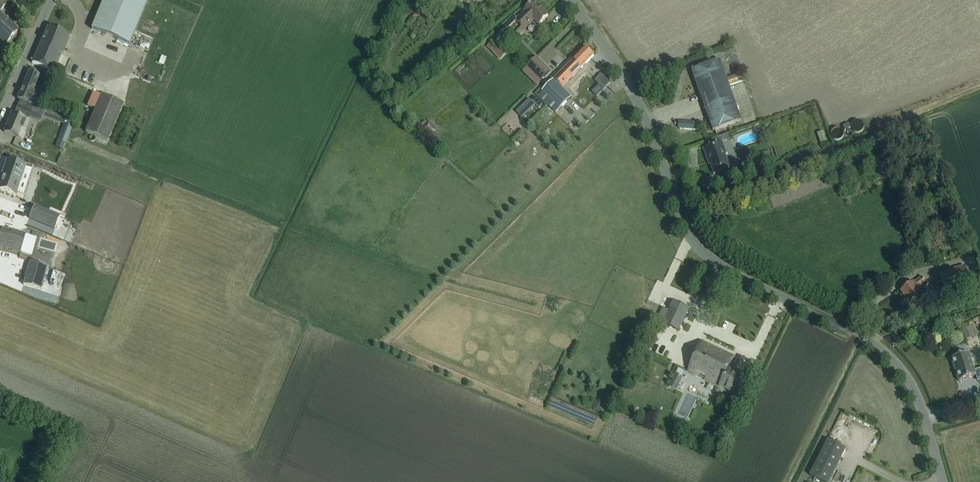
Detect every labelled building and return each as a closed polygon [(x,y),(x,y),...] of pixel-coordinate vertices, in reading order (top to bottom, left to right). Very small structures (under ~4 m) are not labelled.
[(91,29),(129,44),(147,0),(103,0),(91,29)] [(534,2),(527,9),(517,19),(515,18),(504,30),(515,41),(522,33),(520,31),(532,18),(538,25),(541,22),(548,15),(534,2)] [(6,43),(17,31),(0,15),(0,38),(6,43)] [(456,24),(455,27),(456,30),(459,32),(462,32),(465,31),(467,28),(467,25),(466,23),(463,21),(460,20),(458,21),(456,24)] [(69,36),(57,31),(48,27),(32,63),(53,72),(69,36)] [(486,47),(492,52),(499,45),(493,39),(486,47)] [(529,42),(522,48),(531,57),(538,51),(529,42)] [(585,47),(578,55),(553,80),(562,88),(593,56),(585,47)] [(720,60),(701,67),(691,70),(713,130),(741,121),(720,60)] [(34,106),(38,107),(41,99),(37,98),(41,87),(41,84),(37,82),(39,76),(29,71),(17,99),(34,106)] [(599,85),(592,92),(597,96),(604,89),(610,83),(601,74),(594,80),(599,85)] [(553,80),(541,92),(560,109),(572,98),(562,88),(553,80)] [(228,95),(229,86),(219,85),(218,93),(228,95)] [(86,132),(108,141),(123,104),(101,95),(86,132)] [(519,113),(523,118),(539,106),(535,101),(519,113)] [(11,113),(4,132),(13,136),(21,139),(21,138),(23,138),(25,132),(24,130),(28,120),(32,111),(26,109),(17,105),(13,114),(11,113)] [(45,111),(38,107),(34,106),(32,111),(43,116),(45,111)] [(206,120),(219,121),(219,114),(207,113),(206,120)] [(64,125),(58,140),(66,143),(68,139),(74,123),(66,119),(64,125)] [(827,140),(823,131),(817,133),(821,143),(827,140)] [(722,142),(713,145),(703,149),(707,161),(710,160),(711,163),(710,164),(714,174),(730,169),(725,155),(726,154),(722,142)] [(760,165),(771,161),(768,151),(757,155),(760,165)] [(872,166),(879,168),(882,159),(874,157),(872,166)] [(0,185),(0,197),(19,204),(31,173),(8,164),(0,185)] [(29,205),(24,218),(53,230),(58,217),(29,205)] [(9,261),(17,239),(0,232),(0,258),(9,261)] [(963,265),(939,273),(948,300),(972,292),(963,265)] [(30,271),(23,287),(44,296),(51,279),(30,271)] [(922,277),(909,286),(901,292),(911,305),(926,295),(922,289),(928,285),(922,277)] [(673,301),(662,324),(679,332),(690,308),(673,301)] [(974,326),(962,329),(965,339),(977,336),(974,326)] [(721,387),(735,393),(730,404),(740,409),(747,394),(739,390),(745,376),(729,368),(734,357),(702,342),(688,371),(705,379),(705,381),(720,388),(721,387)] [(951,359),(959,382),(976,376),(977,380),(979,379),(979,369),(974,371),(968,353),(951,359)] [(811,476),(824,481),(829,481),(846,449),(828,440),(811,476)] [(862,481),(870,481),(874,469),(868,467),(862,481)]
